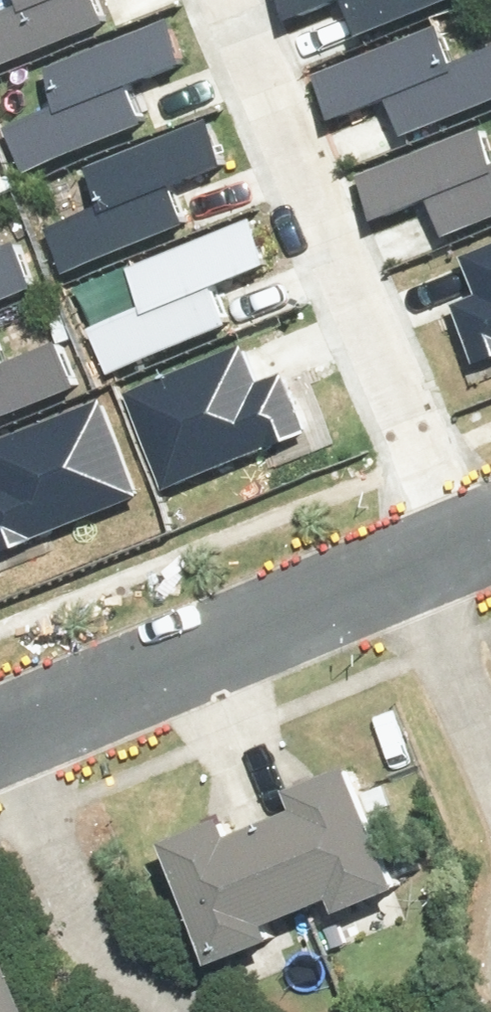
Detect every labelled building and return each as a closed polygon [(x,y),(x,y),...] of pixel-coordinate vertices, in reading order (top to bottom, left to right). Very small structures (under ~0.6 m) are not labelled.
[(98,13),(92,0),(0,0),(0,53),(98,13)] [(279,28),(334,6),(349,42),(453,0),(267,0),(279,28)] [(57,95),(2,118),(21,164),(145,114),(129,75),(185,52),(167,8),(42,58),(57,95)] [(321,123),(376,100),(392,137),(490,97),(490,44),(443,64),(427,25),(302,76),(321,123)] [(102,201),(47,223),(66,270),(190,219),(174,181),(230,158),(212,113),(87,164),(102,201)] [(364,220),(419,198),(434,234),(490,211),(490,159),(485,162),(469,123),(345,173),(364,220)] [(144,312),(89,335),(108,381),(233,331),(217,292),(272,269),(254,224),(129,275),(144,312)] [(43,281),(25,236),(0,246),(0,298),(43,281)] [(443,306),(467,364),(490,354),(490,286),(443,306)] [(81,389),(63,345),(7,367),(0,350),(0,422),(81,389)] [(249,354),(136,395),(166,479),(303,429),(286,381),(262,389),(249,354)] [(147,494),(115,403),(0,444),(0,547),(147,494)] [(354,770),(166,855),(221,977),(409,892),(354,770)] [(0,943),(0,1011),(27,1011),(0,943)]
